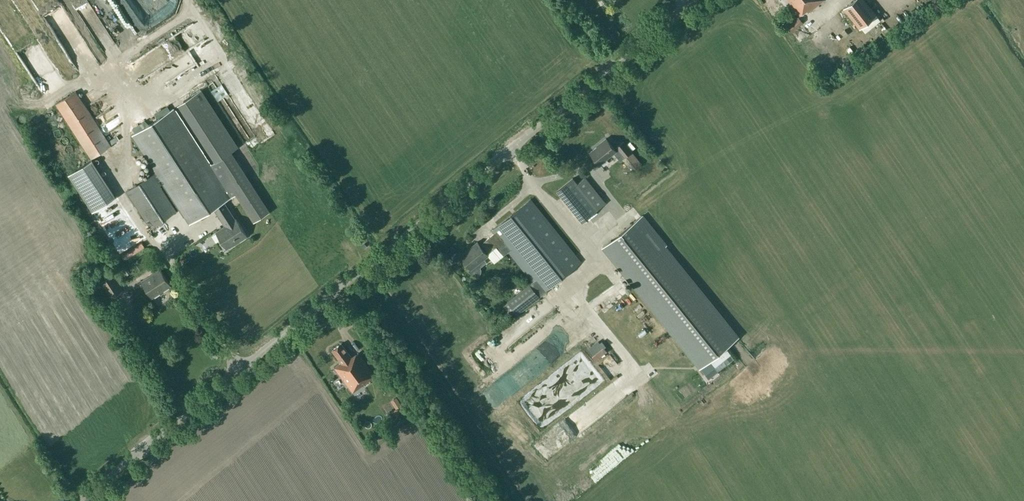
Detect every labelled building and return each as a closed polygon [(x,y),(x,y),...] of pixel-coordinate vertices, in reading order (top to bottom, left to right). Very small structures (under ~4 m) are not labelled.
[(58,0),(39,0),(35,2),(51,30),(54,28),(81,73),(95,65),(58,0)] [(71,4),(76,11),(79,9),(86,19),(93,14),(85,4),(89,1),(88,0),(76,0),(71,4)] [(800,15),(807,9),(808,11),(822,0),(788,0),(800,15)] [(859,27),(876,14),(865,0),(853,0),(844,7),(859,27)] [(207,18),(209,13),(202,9),(199,14),(207,18)] [(786,25),(790,31),(803,21),(798,15),(786,25)] [(808,27),(811,31),(821,24),(817,19),(808,27)] [(56,103),(91,157),(111,145),(75,90),(56,103)] [(173,107),(132,134),(156,171),(126,190),(151,227),(176,211),(157,181),(160,179),(189,223),(214,207),(221,218),(221,217),(225,224),(215,230),(227,248),(247,235),(235,217),(235,218),(224,201),(236,193),(254,220),(269,210),(231,151),(210,164),(173,107)] [(617,156),(622,152),(624,156),(631,151),(623,141),(617,146),(615,148),(606,137),(599,143),(600,143),(597,145),(590,151),(599,163),(613,152),(617,156)] [(116,196),(92,159),(68,174),(92,211),(116,196)] [(640,180),(646,188),(659,178),(653,170),(640,180)] [(572,177),(557,190),(582,221),(597,208),(572,177)] [(480,266),(486,261),(484,258),(488,254),(487,253),(497,246),(503,254),(508,250),(533,281),(507,301),(518,314),(547,290),(546,289),(581,261),(530,198),(492,229),(494,232),(480,244),(477,241),(460,255),(470,268),(468,269),(471,273),(472,273),(472,274),(473,275),(474,275),(476,276),(477,276),(478,275),(479,275),(480,274),(480,273),(481,273),(481,272),(481,271),(481,270),(481,269),(481,268),(480,267),(480,266)] [(665,245),(641,215),(602,246),(700,367),(738,336),(664,246),(665,245)] [(160,268),(141,280),(152,297),(170,285),(160,268)] [(112,274),(101,281),(111,297),(122,290),(112,274)] [(608,281),(601,286),(605,291),(612,286),(608,281)] [(529,313),(498,329),(505,342),(536,327),(529,313)] [(358,352),(352,357),(341,342),(332,349),(341,362),(334,367),(353,391),(375,375),(358,352)] [(604,342),(591,353),(596,359),(609,348),(604,342)] [(522,374),(516,379),(519,384),(525,379),(522,374)] [(496,382),(486,393),(499,405),(509,393),(496,382)] [(542,435),(535,442),(548,456),(555,449),(542,435)] [(502,458),(506,462),(512,456),(508,452),(502,458)]
